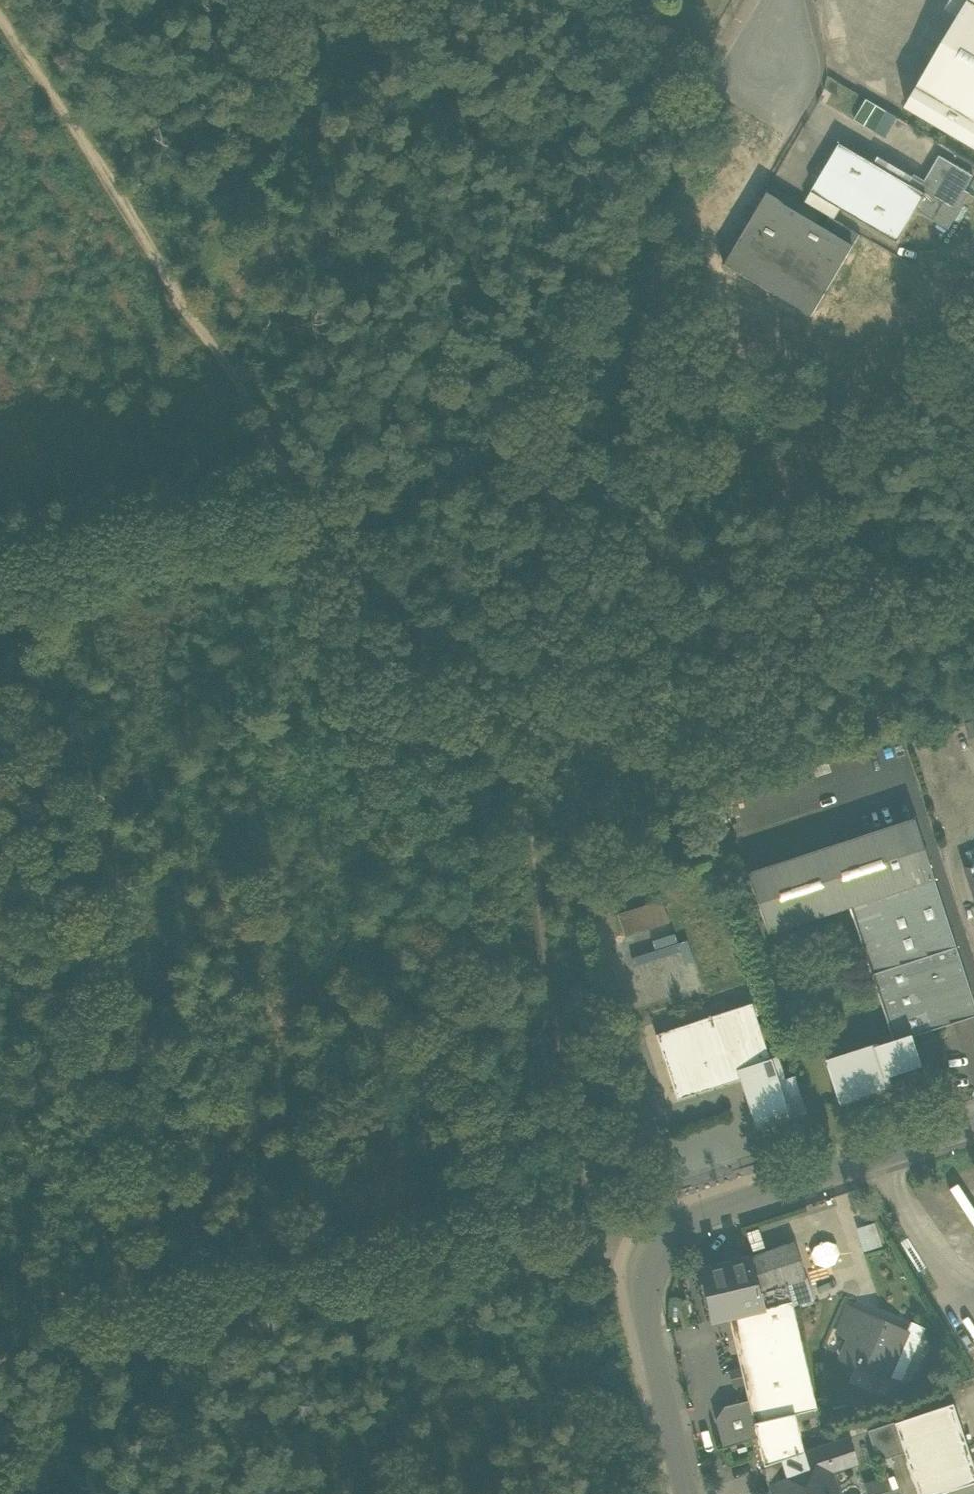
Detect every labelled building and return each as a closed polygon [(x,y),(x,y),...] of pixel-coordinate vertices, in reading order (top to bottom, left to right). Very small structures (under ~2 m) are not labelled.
[(906,108),(973,148),(973,0),(970,0),(906,108)] [(837,206),(898,243),(917,210),(927,195),(920,191),(841,144),(812,192),(837,206)] [(917,210),(949,229),(970,193),(965,191),(973,176),(940,156),(920,191),(927,195),(917,210)] [(806,202),(831,217),(837,206),(812,192),(806,202)] [(723,265),(812,318),(854,246),(824,228),(765,193),(723,265)] [(824,228),(854,246),(861,235),(830,217),(824,228)] [(767,934),(849,907),(849,906),(932,879),(913,819),(747,873),(767,934)] [(955,946),(932,879),(849,906),(849,907),(871,974),(955,946)] [(661,901),(617,915),(625,937),(669,923),(661,901)] [(955,946),(871,974),(893,1042),(903,1039),(973,1016),(973,1006),(955,946)] [(674,1092),(739,1071),(738,1070),(769,1060),(750,1004),(655,1035),(674,1092)] [(912,1066),(903,1039),(893,1042),(875,1048),(875,1046),(827,1062),(840,1102),(888,1086),(884,1075),(912,1066)] [(769,1060),(788,1119),(806,1113),(795,1079),(784,1082),(776,1058),(769,1060)] [(788,1119),(769,1060),(738,1070),(739,1071),(741,1078),(758,1129),(788,1119)] [(676,1099),(741,1078),(739,1071),(674,1092),(676,1099)] [(875,1222),(855,1228),(863,1252),(882,1246),(875,1222)] [(747,1259),(759,1292),(787,1283),(788,1283),(805,1277),(794,1243),(747,1259)] [(702,1269),(715,1320),(728,1316),(791,1302),(787,1283),(759,1292),(747,1259),(702,1269)] [(805,1277),(788,1283),(793,1307),(813,1301),(805,1277)] [(728,1316),(748,1402),(753,1423),(794,1413),(794,1414),(816,1409),(791,1302),(728,1316)] [(840,1361),(887,1381),(889,1376),(907,1333),(860,1313),(840,1361)] [(912,1322),(907,1333),(889,1376),(902,1381),(924,1327),(912,1322)] [(755,1435),(753,1423),(748,1402),(725,1408),(718,1419),(724,1445),(755,1435)] [(920,1493),(929,1493),(973,1479),(973,1472),(951,1404),(896,1422),(871,1431),(877,1451),(903,1443),(906,1452),(920,1493)] [(755,1435),(760,1454),(800,1441),(794,1414),(794,1413),(753,1423),(755,1435)] [(803,1453),(763,1466),(772,1493),(830,1493),(822,1469),(854,1459),(847,1438),(803,1453)] [(760,1454),(763,1466),(803,1453),(800,1441),(760,1454)] [(880,1461),(906,1452),(903,1443),(877,1451),(880,1461)]
